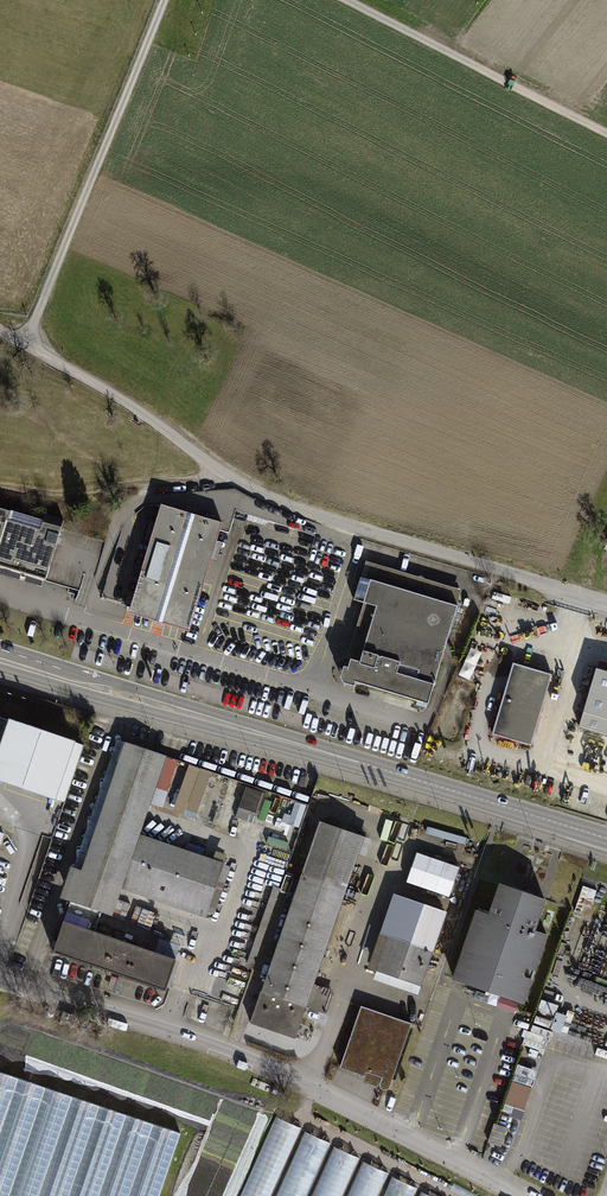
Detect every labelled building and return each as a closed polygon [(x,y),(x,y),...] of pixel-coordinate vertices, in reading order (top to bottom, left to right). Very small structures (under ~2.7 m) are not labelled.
[(129,622),(189,640),(212,566),(217,567),(222,549),(217,548),(223,530),(198,522),(200,516),(188,513),(187,518),(163,511),(129,622)] [(64,525),(47,520),(44,528),(0,515),(0,579),(42,592),(43,586),(46,587),(64,525)] [(430,709),(463,594),(367,566),(356,605),(366,608),(343,683),(345,689),(355,692),(357,687),(430,709)] [(579,730),(606,738),(606,665),(599,662),(579,730)] [(547,674),(509,663),(490,733),(527,744),(547,674)] [(65,809),(84,750),(0,722),(0,788),(65,809)] [(102,918),(113,922),(123,893),(206,922),(208,917),(214,919),(231,871),(224,869),(228,859),(216,855),(213,862),(142,837),(157,792),(169,796),(177,771),(188,775),(190,768),(120,744),(74,875),(71,874),(60,904),(70,907),(102,918)] [(212,776),(190,768),(188,775),(174,814),(196,822),(212,776)] [(266,798),(247,791),(240,812),(259,819),(266,798)] [(252,1030),(296,1044),(315,986),(364,839),(320,825),(252,1030)] [(428,830),(426,836),(466,847),(468,841),(428,830)] [(418,854),(407,886),(451,901),(462,868),(418,854)] [(477,909),(453,980),(525,1003),(548,933),(537,929),(547,900),(499,885),(489,913),(477,909)] [(255,971),(282,892),(274,889),(247,969),(255,971)] [(375,981),(420,997),(448,915),(396,897),(370,969),(379,972),(375,981)] [(52,957),(166,997),(182,951),(160,943),(155,957),(95,936),(102,918),(70,907),(52,957)] [(244,1002),(239,1018),(247,1020),(252,1004),(244,1002)] [(559,1013),(541,1007),(535,1024),(553,1030),(559,1013)] [(413,1026),(363,1010),(342,1072),(366,1080),(364,1087),(380,1092),(381,1089),(382,1094),(387,1096),(391,1092),(413,1026)] [(555,1037),(534,1029),(531,1035),(553,1043),(555,1037)] [(539,1075),(520,1068),(503,1113),(523,1120),(539,1075)] [(175,1124),(0,1076),(0,1195),(156,1195),(175,1124)] [(279,1122),(244,1195),(435,1195),(279,1122)] [(508,1131),(495,1127),(489,1146),(502,1150),(508,1131)]
